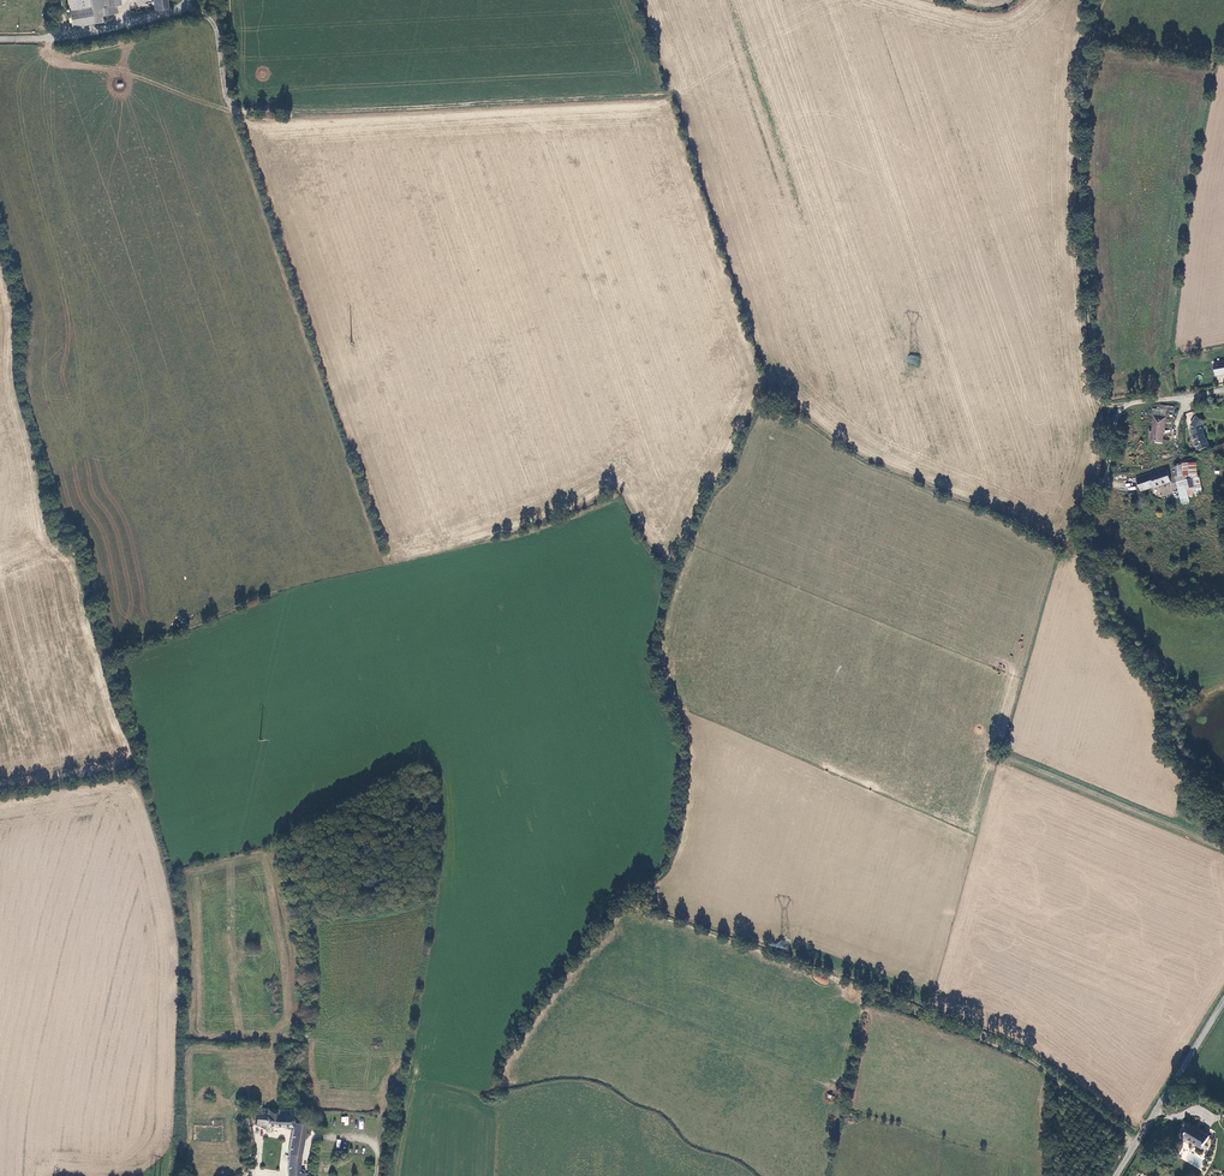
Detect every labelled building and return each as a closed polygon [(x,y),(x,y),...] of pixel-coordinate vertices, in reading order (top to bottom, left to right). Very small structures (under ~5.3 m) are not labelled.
[(114,0),(69,0),(73,26),(103,21),(102,16),(118,13),(116,3),(114,4),(114,0)] [(155,10),(167,8),(166,0),(153,0),(155,10)] [(1214,364),(1216,378),(1223,376),(1223,362),(1214,364)] [(1162,443),(1166,412),(1166,411),(1158,410),(1152,410),(1151,418),(1155,418),(1154,434),(1149,434),(1149,440),(1153,440),(1153,442),(1162,443)] [(1197,414),(1191,423),(1192,426),(1190,427),(1192,432),(1193,432),(1199,448),(1209,445),(1206,436),(1206,437),(1201,424),(1203,423),(1205,419),(1197,414)] [(1178,482),(1177,482),(1180,497),(1181,497),(1183,505),(1191,503),(1189,495),(1189,497),(1204,493),(1200,477),(1197,476),(1199,475),(1197,463),(1195,463),(1182,465),(1183,466),(1175,467),(1176,477),(1178,482)] [(1165,468),(1137,477),(1141,491),(1155,486),(1156,487),(1168,483),(1166,478),(1170,477),(1168,470),(1165,468)] [(275,1117),(276,1109),(275,1109),(255,1107),(254,1124),(290,1127),(291,1118),(275,1117)] [(244,1118),(247,1138),(248,1156),(255,1156),(254,1134),(251,1117),(244,1118)] [(300,1155),(306,1126),(294,1123),(288,1152),(287,1162),(287,1174),(287,1175),(298,1175),(298,1173),(298,1170),(299,1163),(300,1155)] [(1204,1147),(1212,1134),(1192,1123),(1185,1136),(1204,1147)]
